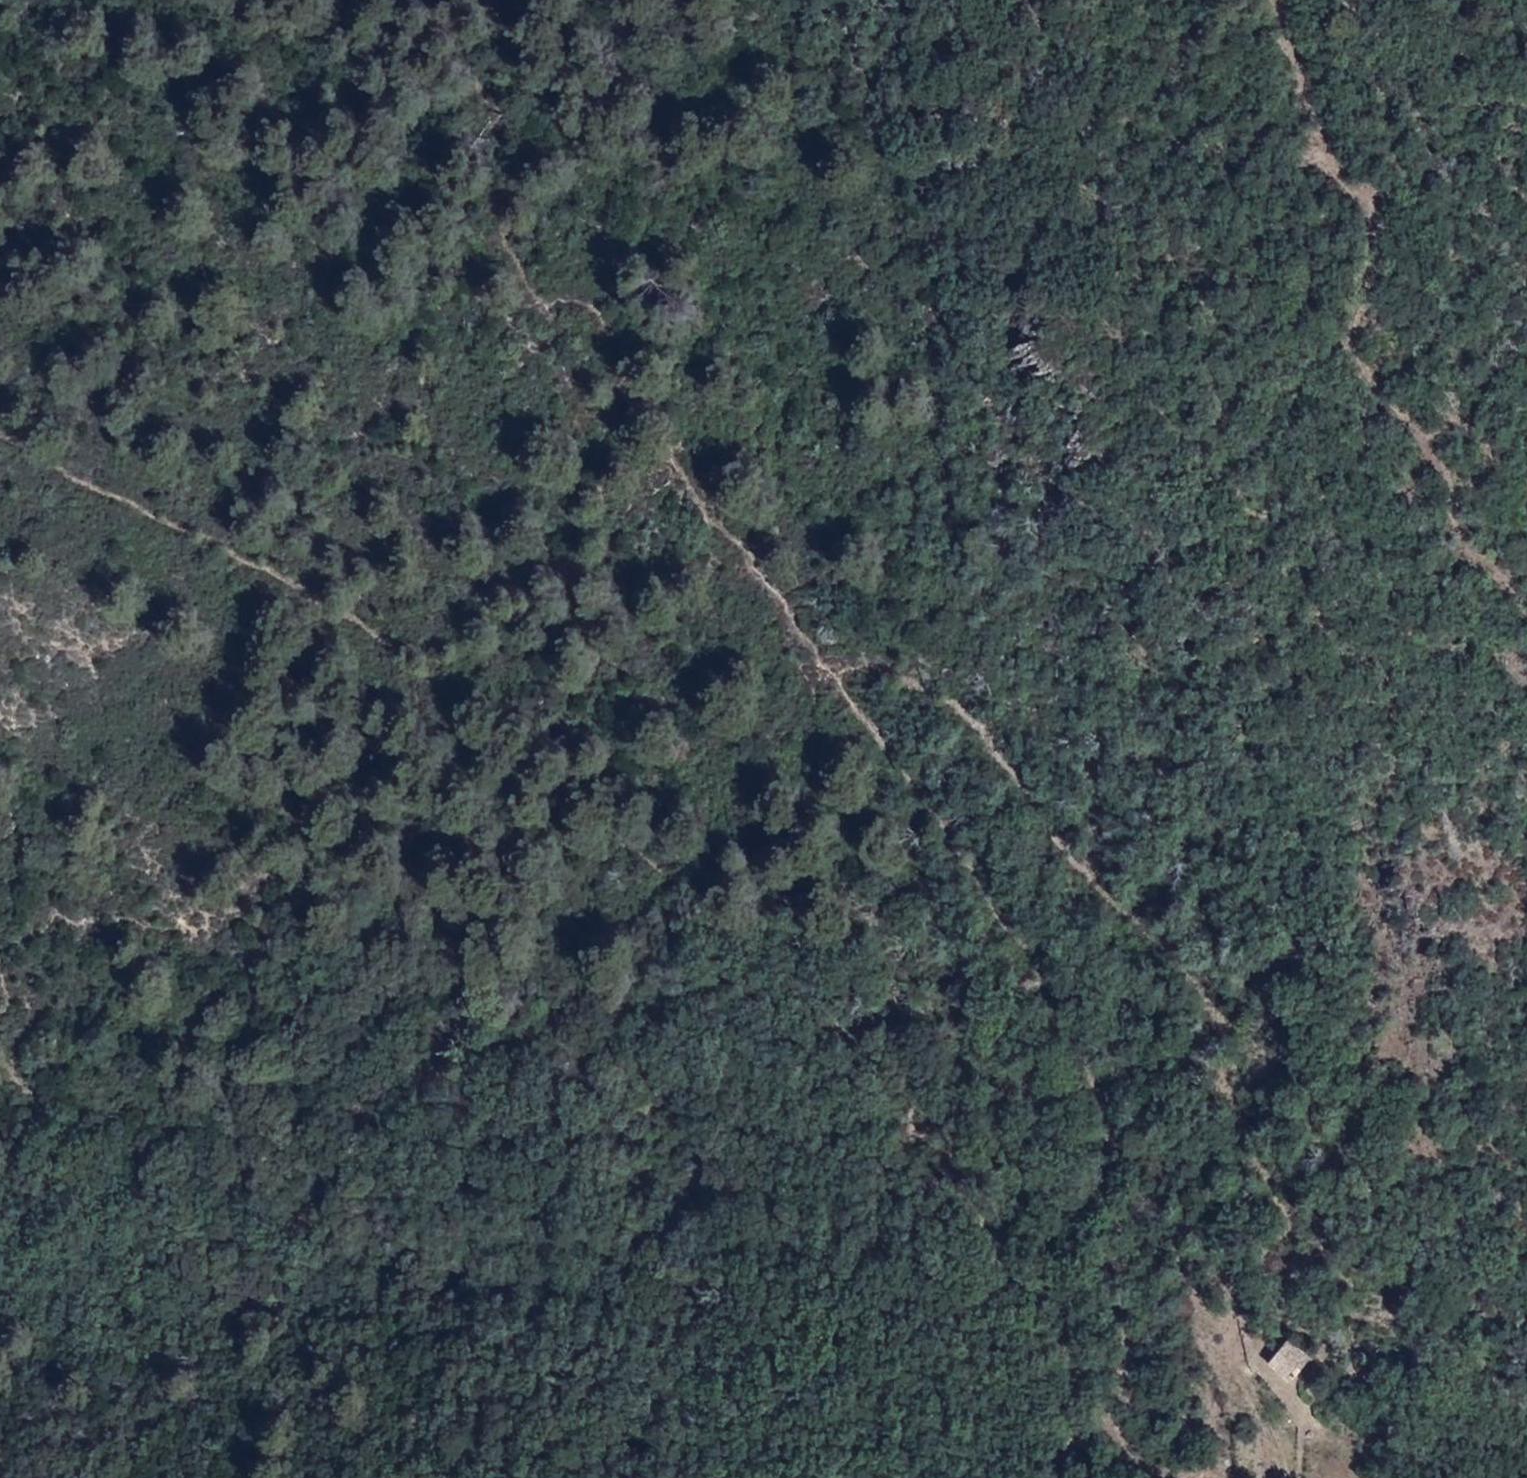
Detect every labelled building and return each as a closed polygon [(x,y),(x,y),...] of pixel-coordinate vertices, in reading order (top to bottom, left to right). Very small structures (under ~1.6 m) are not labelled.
[(1286,1340),(1266,1365),(1291,1384),(1310,1358),(1286,1340)]
